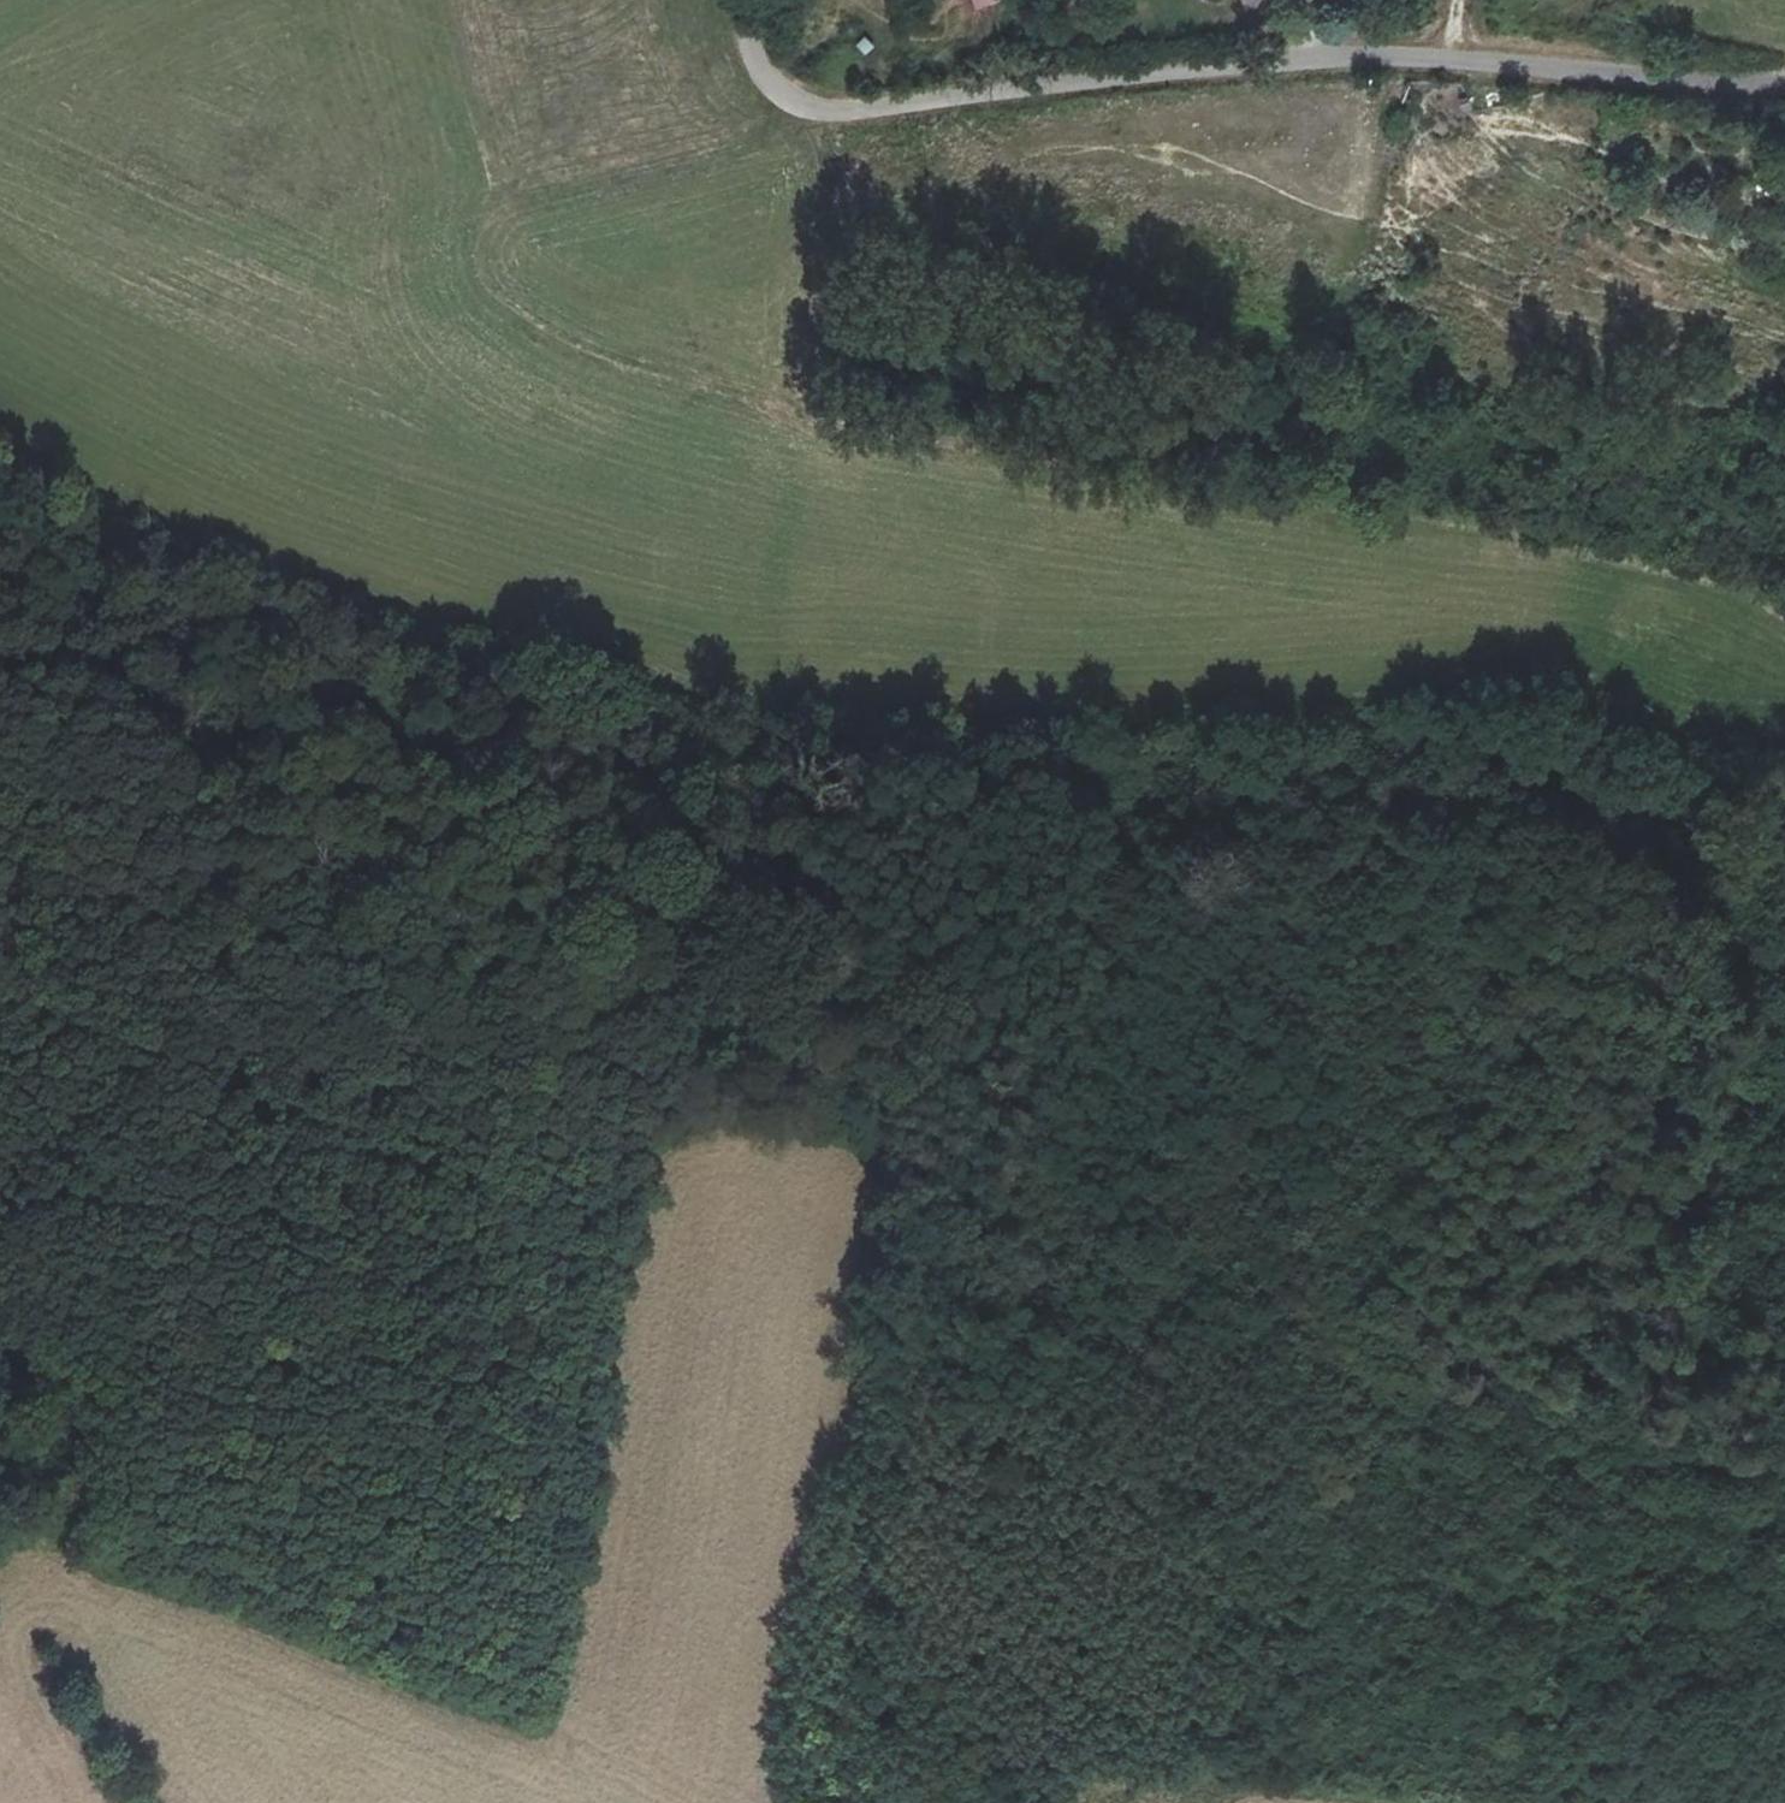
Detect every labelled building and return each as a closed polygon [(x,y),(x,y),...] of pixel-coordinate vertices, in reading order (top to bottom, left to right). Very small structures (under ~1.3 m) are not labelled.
[(1003,0),(972,0),(975,9),(1003,0)]
